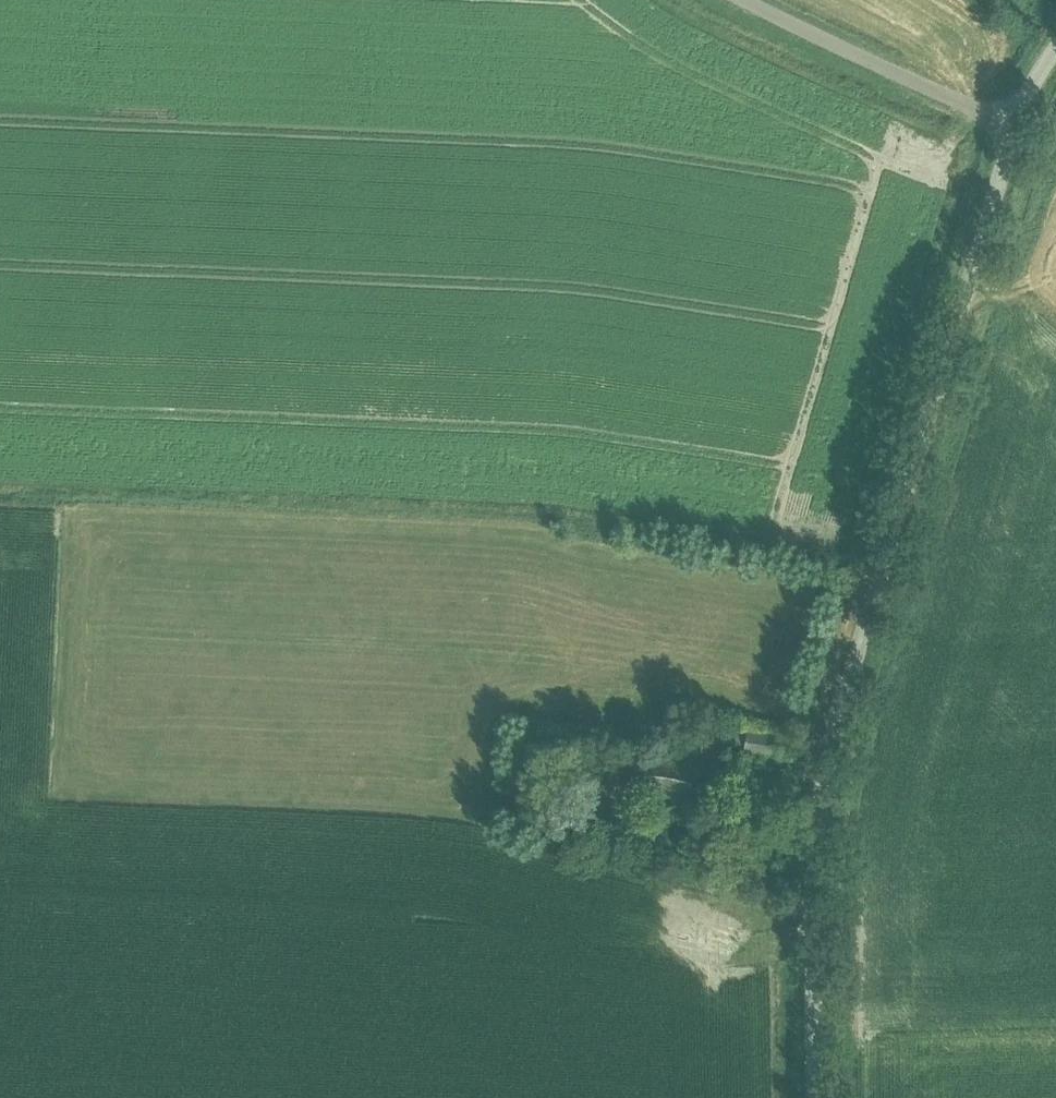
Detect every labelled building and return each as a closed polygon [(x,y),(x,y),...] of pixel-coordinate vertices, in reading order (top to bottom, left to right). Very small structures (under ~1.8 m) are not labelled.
[(780,756),(784,735),(740,727),(737,743),(746,744),(745,750),(780,756)] [(705,729),(701,756),(714,758),(718,731),(705,729)] [(708,762),(643,747),(633,790),(698,805),(708,762)] [(713,764),(712,774),(729,776),(731,766),(713,764)]
